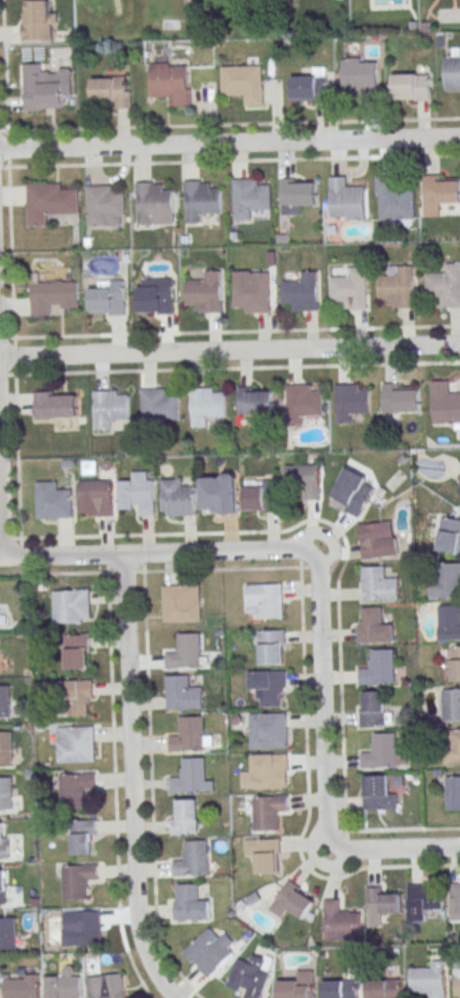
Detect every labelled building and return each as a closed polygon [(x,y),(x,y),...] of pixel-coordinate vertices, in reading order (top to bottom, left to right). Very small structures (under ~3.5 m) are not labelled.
[(22,40),(57,40),(57,9),(52,9),(52,0),(22,0),(22,40)] [(446,90),(459,89),(459,56),(445,57),(446,90)] [(343,59),(361,58),(361,61),(378,61),(379,101),(363,101),(362,92),(344,93),(343,59)] [(150,63),(151,96),(169,96),(170,106),(192,106),(191,88),(189,88),(188,66),(168,66),(168,63),(150,63)] [(221,66),(263,65),(264,105),(246,106),(245,94),(222,95),(221,66)] [(291,75),(292,100),(314,100),(314,102),(329,101),(328,73),(291,75)] [(393,74),(429,73),(430,100),(415,100),(415,98),(394,99),(393,74)] [(93,76),(93,102),(114,101),(114,108),(132,107),(132,90),(127,90),(127,75),(93,76)] [(66,110),(65,82),(24,82),(25,110),(66,110)] [(281,175),(282,215),(300,214),(300,205),(317,204),(316,180),(306,180),(306,174),(281,175)] [(442,216),(441,204),(459,204),(459,175),(424,176),(424,216),(442,216)] [(375,177),(394,176),(394,187),(413,186),(414,217),(380,218),(379,194),(376,194),(375,177)] [(330,178),(331,217),(348,217),(348,220),(365,219),(365,186),(346,187),(346,177),(330,178)] [(232,180),(233,220),(252,219),(251,210),(271,209),(270,185),(258,185),(257,179),(232,180)] [(183,182),(185,222),(219,221),(219,212),(223,211),(223,187),(209,187),(209,181),(183,182)] [(27,184),(28,226),(47,226),(47,214),(78,213),(77,189),(62,190),(62,183),(27,184)] [(136,183),(137,224),(172,223),(171,213),(176,213),(175,189),(162,189),(161,183),(136,183)] [(86,186),(87,226),(122,225),(122,216),(126,216),(125,191),(112,192),(112,185),(86,186)] [(427,297),(437,297),(437,307),(459,307),(459,263),(446,263),(446,272),(426,273),(427,297)] [(378,275),(379,300),(388,300),(388,310),(415,310),(414,266),(398,266),(398,275),(378,275)] [(330,277),(330,301),(339,301),(339,311),(366,311),(365,267),(349,267),(349,276),(330,277)] [(185,280),(185,305),(194,304),(195,312),(221,311),(220,270),(204,270),(204,279),(185,280)] [(233,271),(234,307),(245,306),(245,313),(270,312),(268,272),(251,272),(251,271),(233,271)] [(281,281),(282,306),(291,305),(291,311),(318,310),(317,271),(301,271),(301,280),(281,281)] [(138,288),(139,312),(158,311),(158,314),(174,314),(173,279),(159,279),(160,287),(138,288)] [(90,289),(90,313),(109,312),(109,315),(126,315),(125,280),(111,280),(111,288),(90,289)] [(30,282),(79,281),(80,307),(62,307),(62,304),(50,304),(50,315),(31,315),(30,282)] [(435,423),(459,422),(459,391),(450,392),(450,380),(433,380),(435,423)] [(335,382),(336,422),(352,422),(352,413),(371,412),(371,387),(360,388),(360,381),(335,382)] [(384,383),(385,413),(399,413),(399,411),(421,410),(421,386),(398,386),(398,382),(384,383)] [(287,384),(288,424),(304,424),(304,415),(324,414),(324,390),(312,390),(312,384),(287,384)] [(191,387),(192,427),(208,426),(208,417),(229,417),(228,392),(216,392),(216,386),(191,387)] [(274,414),(274,387),(238,387),(238,414),(274,414)] [(143,388),(144,429),(160,428),(160,419),(180,418),(180,394),(168,394),(168,388),(143,388)] [(96,390),(97,429),(112,429),(112,420),(131,419),(130,394),(119,394),(119,389),(96,390)] [(81,418),(80,391),(35,392),(35,419),(81,418)] [(319,464),(285,464),(285,487),(319,487),(319,464)] [(359,517),(377,483),(347,468),(333,494),(343,499),(339,506),(359,517)] [(119,480),(132,480),(132,471),(147,471),(148,480),(153,479),(155,515),(139,516),(139,503),(134,503),(134,508),(120,509),(119,480)] [(238,514),(238,474),(201,474),(201,514),(238,514)] [(196,516),(196,487),(184,487),(184,478),(161,478),(161,516),(196,516)] [(244,478),(244,513),(277,513),(277,478),(244,478)] [(79,516),(114,516),(114,480),(79,480),(79,516)] [(36,481),(37,519),(73,518),(73,489),(58,489),(58,481),(36,481)] [(457,555),(459,546),(459,520),(448,516),(437,548),(457,555)] [(362,559),(398,556),(394,521),(359,524),(362,559)] [(459,598),(459,562),(441,562),(441,579),(431,579),(431,598),(459,598)] [(362,567),(385,566),(386,578),(398,577),(399,599),(363,600),(362,567)] [(162,585),(199,584),(200,621),(164,622),(162,585)] [(247,585),(282,584),(283,617),(260,618),(259,606),(247,606),(247,585)] [(54,589),(91,588),(92,623),(55,624),(54,589)] [(439,605),(439,640),(459,640),(459,605),(439,605)] [(362,607),(381,606),(382,624),(393,624),(394,642),(357,643),(357,625),(360,625),(360,620),(363,620),(362,607)] [(260,630),(260,665),(285,665),(285,630),(260,630)] [(200,632),(201,667),(165,668),(165,652),(176,652),(176,647),(178,647),(177,633),(200,632)] [(65,635),(66,669),(90,668),(89,649),(91,649),(91,633),(81,633),(81,634),(65,635)] [(452,680),(459,680),(459,646),(452,646),(452,680)] [(394,649),(395,682),(360,684),(359,668),(370,668),(369,659),(372,659),(372,650),(394,649)] [(248,672),(285,670),(286,688),(283,688),(283,693),(280,693),(281,706),(262,706),(261,688),(249,689),(248,672)] [(166,676),(189,675),(190,687),(203,686),(204,707),(167,709),(166,676)] [(57,680),(57,716),(88,715),(88,702),(90,702),(90,697),(93,697),(93,680),(57,680)] [(11,716),(0,716),(0,685),(10,685),(11,716)] [(442,721),(459,721),(459,687),(442,687),(442,721)] [(360,691),(360,725),(389,725),(389,691),(360,691)] [(249,713),(286,712),(287,748),(250,749),(249,713)] [(169,736),(179,735),(179,716),(205,715),(206,750),(169,751),(169,736)] [(57,727),(95,726),(95,761),(57,762),(57,727)] [(446,729),(446,764),(459,764),(459,729),(446,729)] [(12,763),(0,763),(0,731),(12,731),(12,763)] [(361,767),(397,767),(396,733),(371,733),(372,752),(361,752),(361,767)] [(252,754),(252,779),(263,779),(263,788),(288,788),(288,754),(252,754)] [(169,777),(180,776),(179,768),(182,767),(182,757),(205,757),(206,791),(170,793),(169,777)] [(60,774),(61,808),(86,808),(85,788),(97,787),(96,772),(83,773),(60,774)] [(364,810),(397,810),(397,787),(389,787),(389,775),(364,775),(364,810)] [(447,775),(447,811),(459,811),(459,775),(447,775)] [(13,809),(0,809),(0,778),(13,778),(13,809)] [(253,796),(253,830),(279,830),(279,814),(289,814),(289,796),(253,796)] [(177,798),(197,797),(198,832),(173,833),(173,818),(177,818),(177,798)] [(72,820),(73,854),(92,853),(91,840),(93,840),(93,834),(98,834),(97,818),(88,819),(88,820),(72,820)] [(10,857),(0,857),(0,822),(3,822),(4,837),(9,837),(10,857)] [(257,873),(280,873),(280,839),(245,839),(245,859),(257,859),(257,873)] [(173,861),(183,860),(183,851),(186,851),(185,841),(208,841),(210,875),(173,876),(173,861)] [(63,866),(64,899),(87,899),(87,889),(89,889),(88,879),(99,879),(99,863),(86,864),(86,865),(63,866)] [(270,910),(283,917),(287,909),(305,918),(317,897),(286,880),(270,910)] [(451,920),(459,920),(459,883),(450,883),(451,920)] [(209,919),(209,897),(198,897),(197,884),(174,884),(174,919),(209,919)] [(409,921),(428,921),(428,910),(442,910),(442,892),(431,892),(431,884),(409,884),(409,921)] [(401,895),(384,896),(384,887),(366,887),(367,926),(383,926),(383,914),(402,913),(401,895)] [(324,899),(324,940),(360,939),(360,909),(341,909),(341,899),(324,899)] [(101,944),(101,910),(65,910),(65,934),(76,934),(76,944),(101,944)] [(17,948),(0,948),(0,917),(17,917),(17,948)] [(209,979),(240,947),(213,921),(182,952),(209,979)] [(228,985),(243,991),(240,997),(263,997),(272,972),(264,969),(267,959),(252,953),(249,962),(237,958),(228,985)] [(429,992),(429,997),(445,997),(445,961),(431,961),(431,969),(411,969),(410,992),(429,992)] [(46,997),(82,997),(82,973),(73,973),(73,967),(64,967),(64,976),(46,976),(46,997)] [(294,970),(294,981),(277,981),(277,997),(313,997),(313,970),(294,970)] [(123,972),(87,976),(89,997),(126,997),(123,972)] [(41,974),(2,974),(2,997),(41,997),(41,974)] [(368,979),(368,997),(401,997),(401,979),(368,979)] [(357,980),(323,980),(323,997),(357,997),(357,980)]
